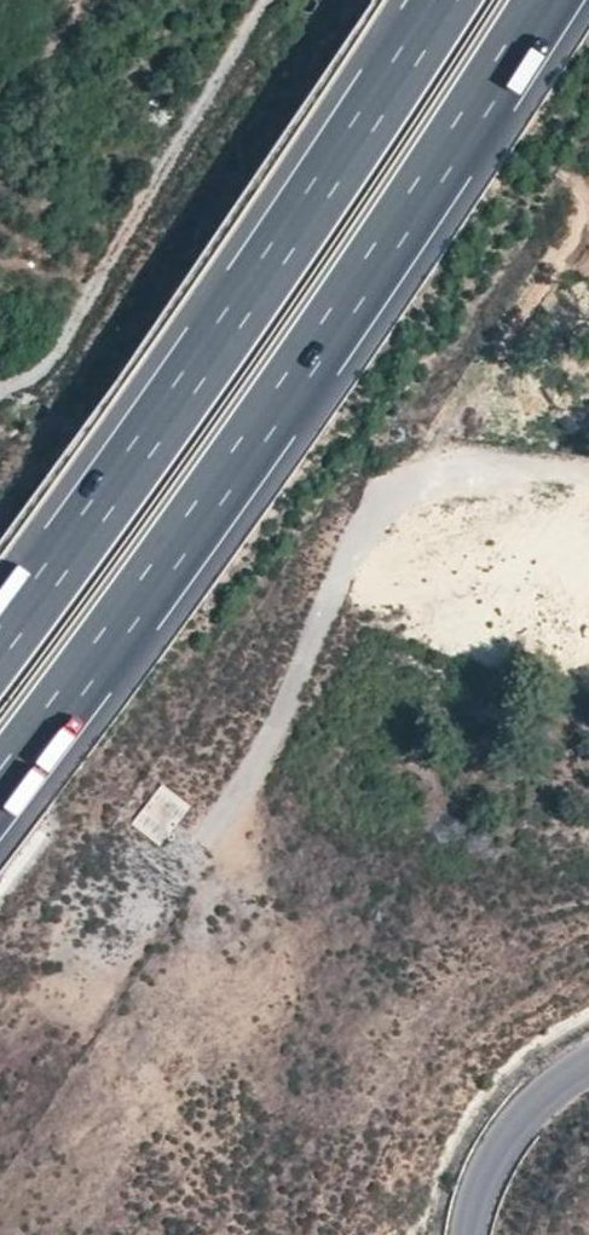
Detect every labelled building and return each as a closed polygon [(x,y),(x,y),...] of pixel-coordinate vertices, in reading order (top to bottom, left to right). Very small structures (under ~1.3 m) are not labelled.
[(130,822),(159,845),(191,805),(162,783),(130,822)]
